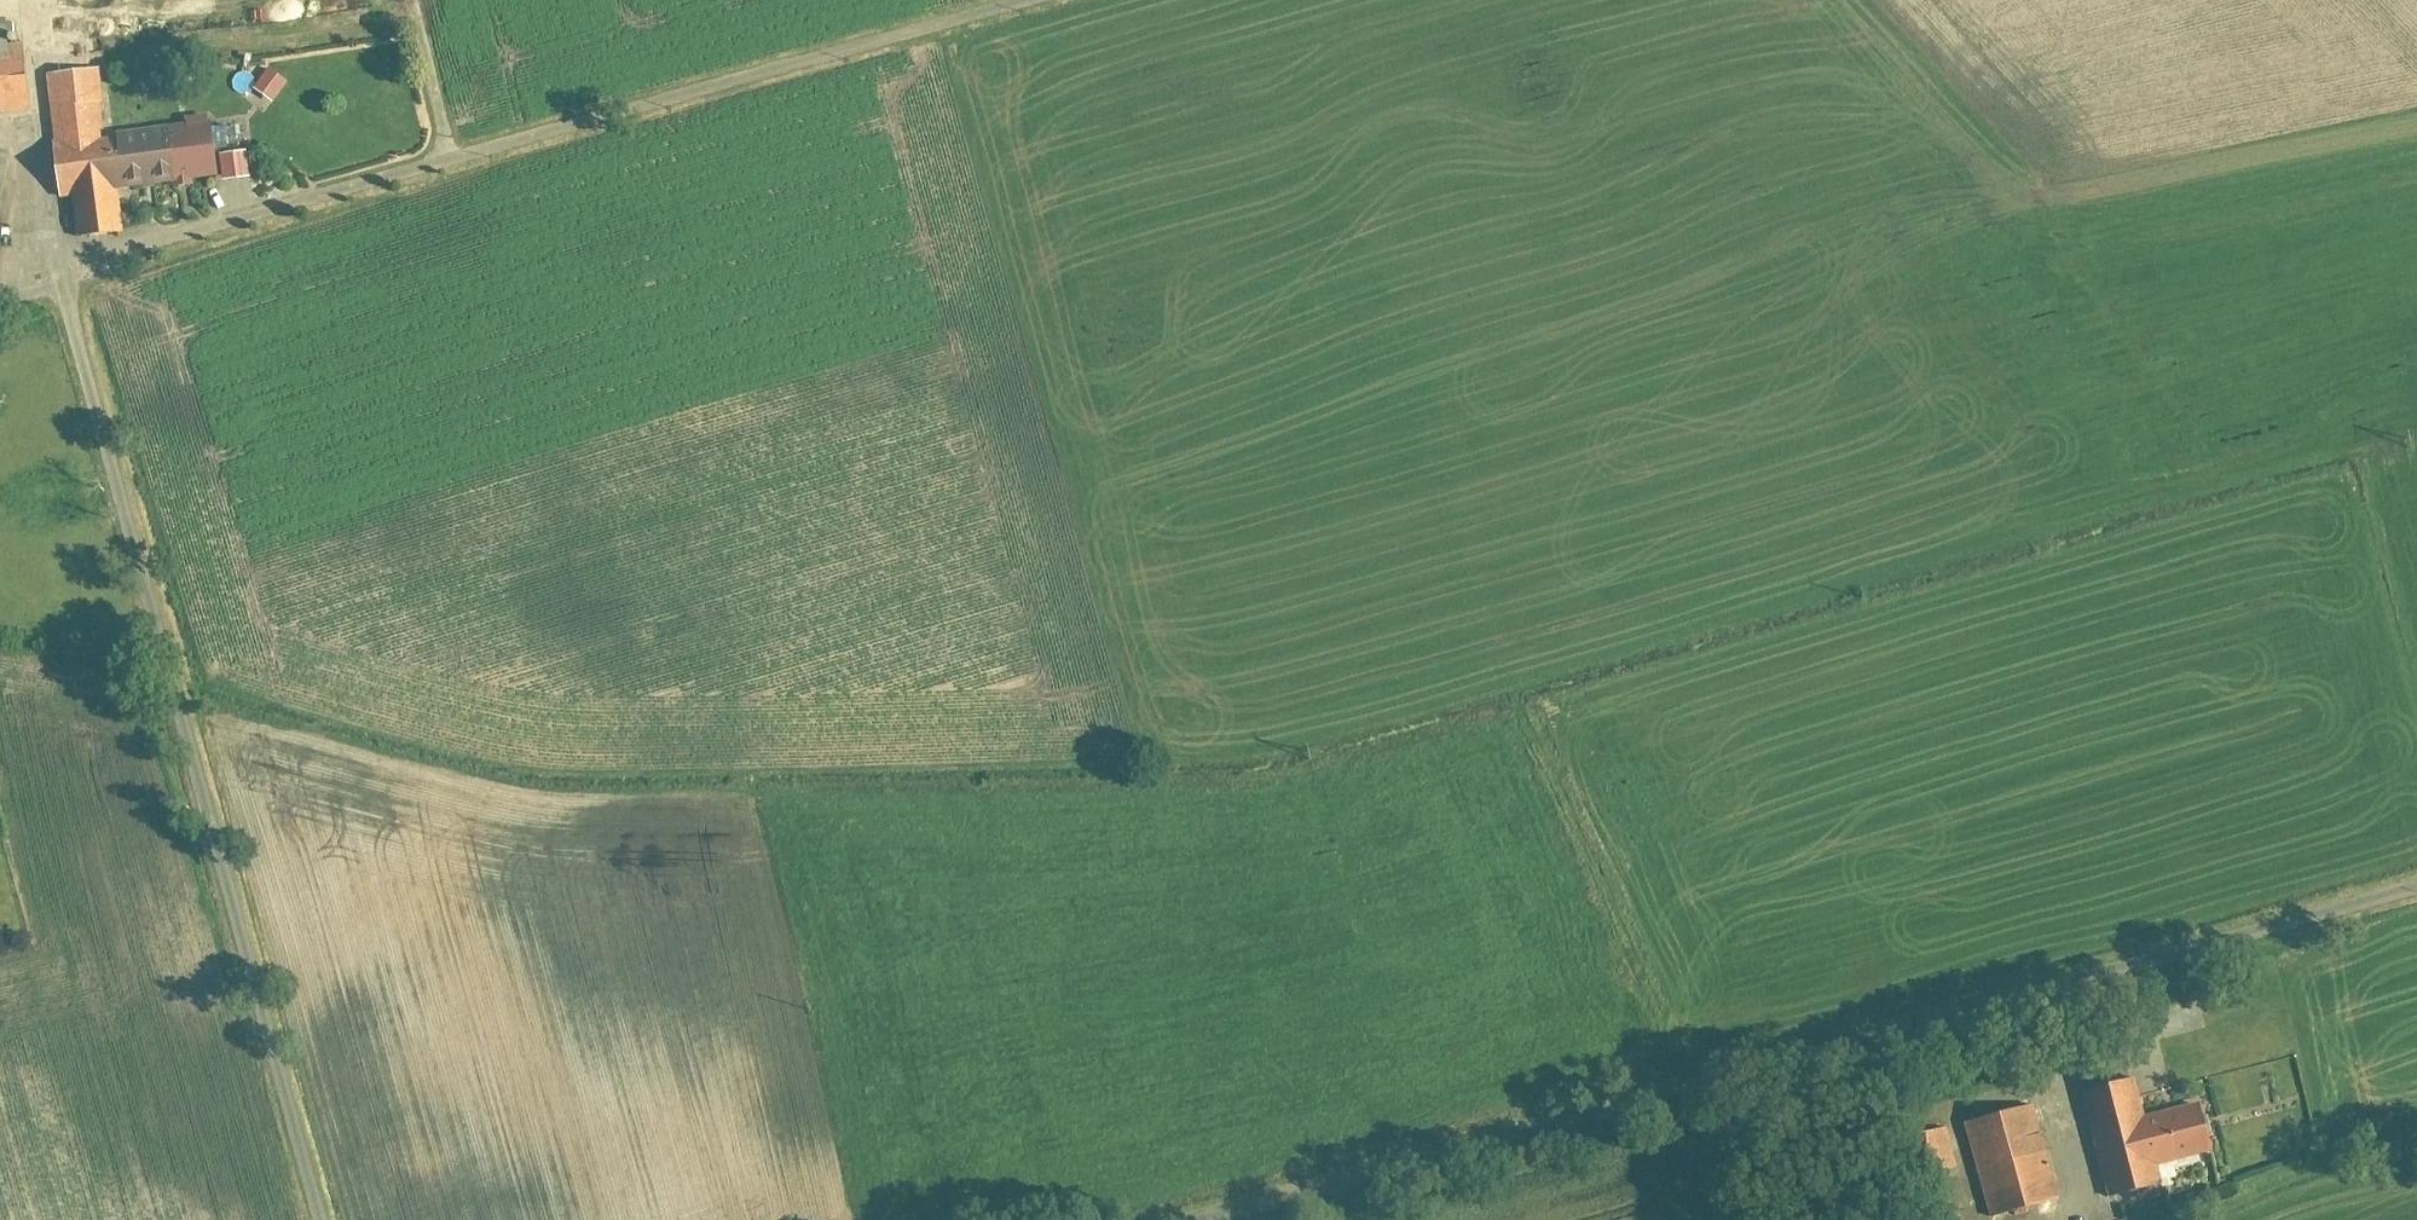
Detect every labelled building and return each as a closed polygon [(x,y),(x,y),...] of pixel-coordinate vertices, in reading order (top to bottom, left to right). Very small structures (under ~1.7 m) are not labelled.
[(25,110),(21,60),(7,62),(4,26),(0,26),(0,112),(25,110)] [(266,68),(248,93),(268,108),(286,83),(266,68)] [(98,70),(49,75),(62,198),(72,197),(77,242),(117,237),(112,191),(208,180),(201,121),(104,132),(98,70)] [(2079,1095),(2106,1200),(2163,1186),(2158,1165),(2213,1151),(2199,1095),(2145,1109),(2138,1080),(2079,1095)] [(2035,1103),(1965,1122),(1991,1218),(2061,1199),(2035,1103)] [(1894,1144),(1909,1219),(1954,1219),(1937,1135),(1894,1144)]
